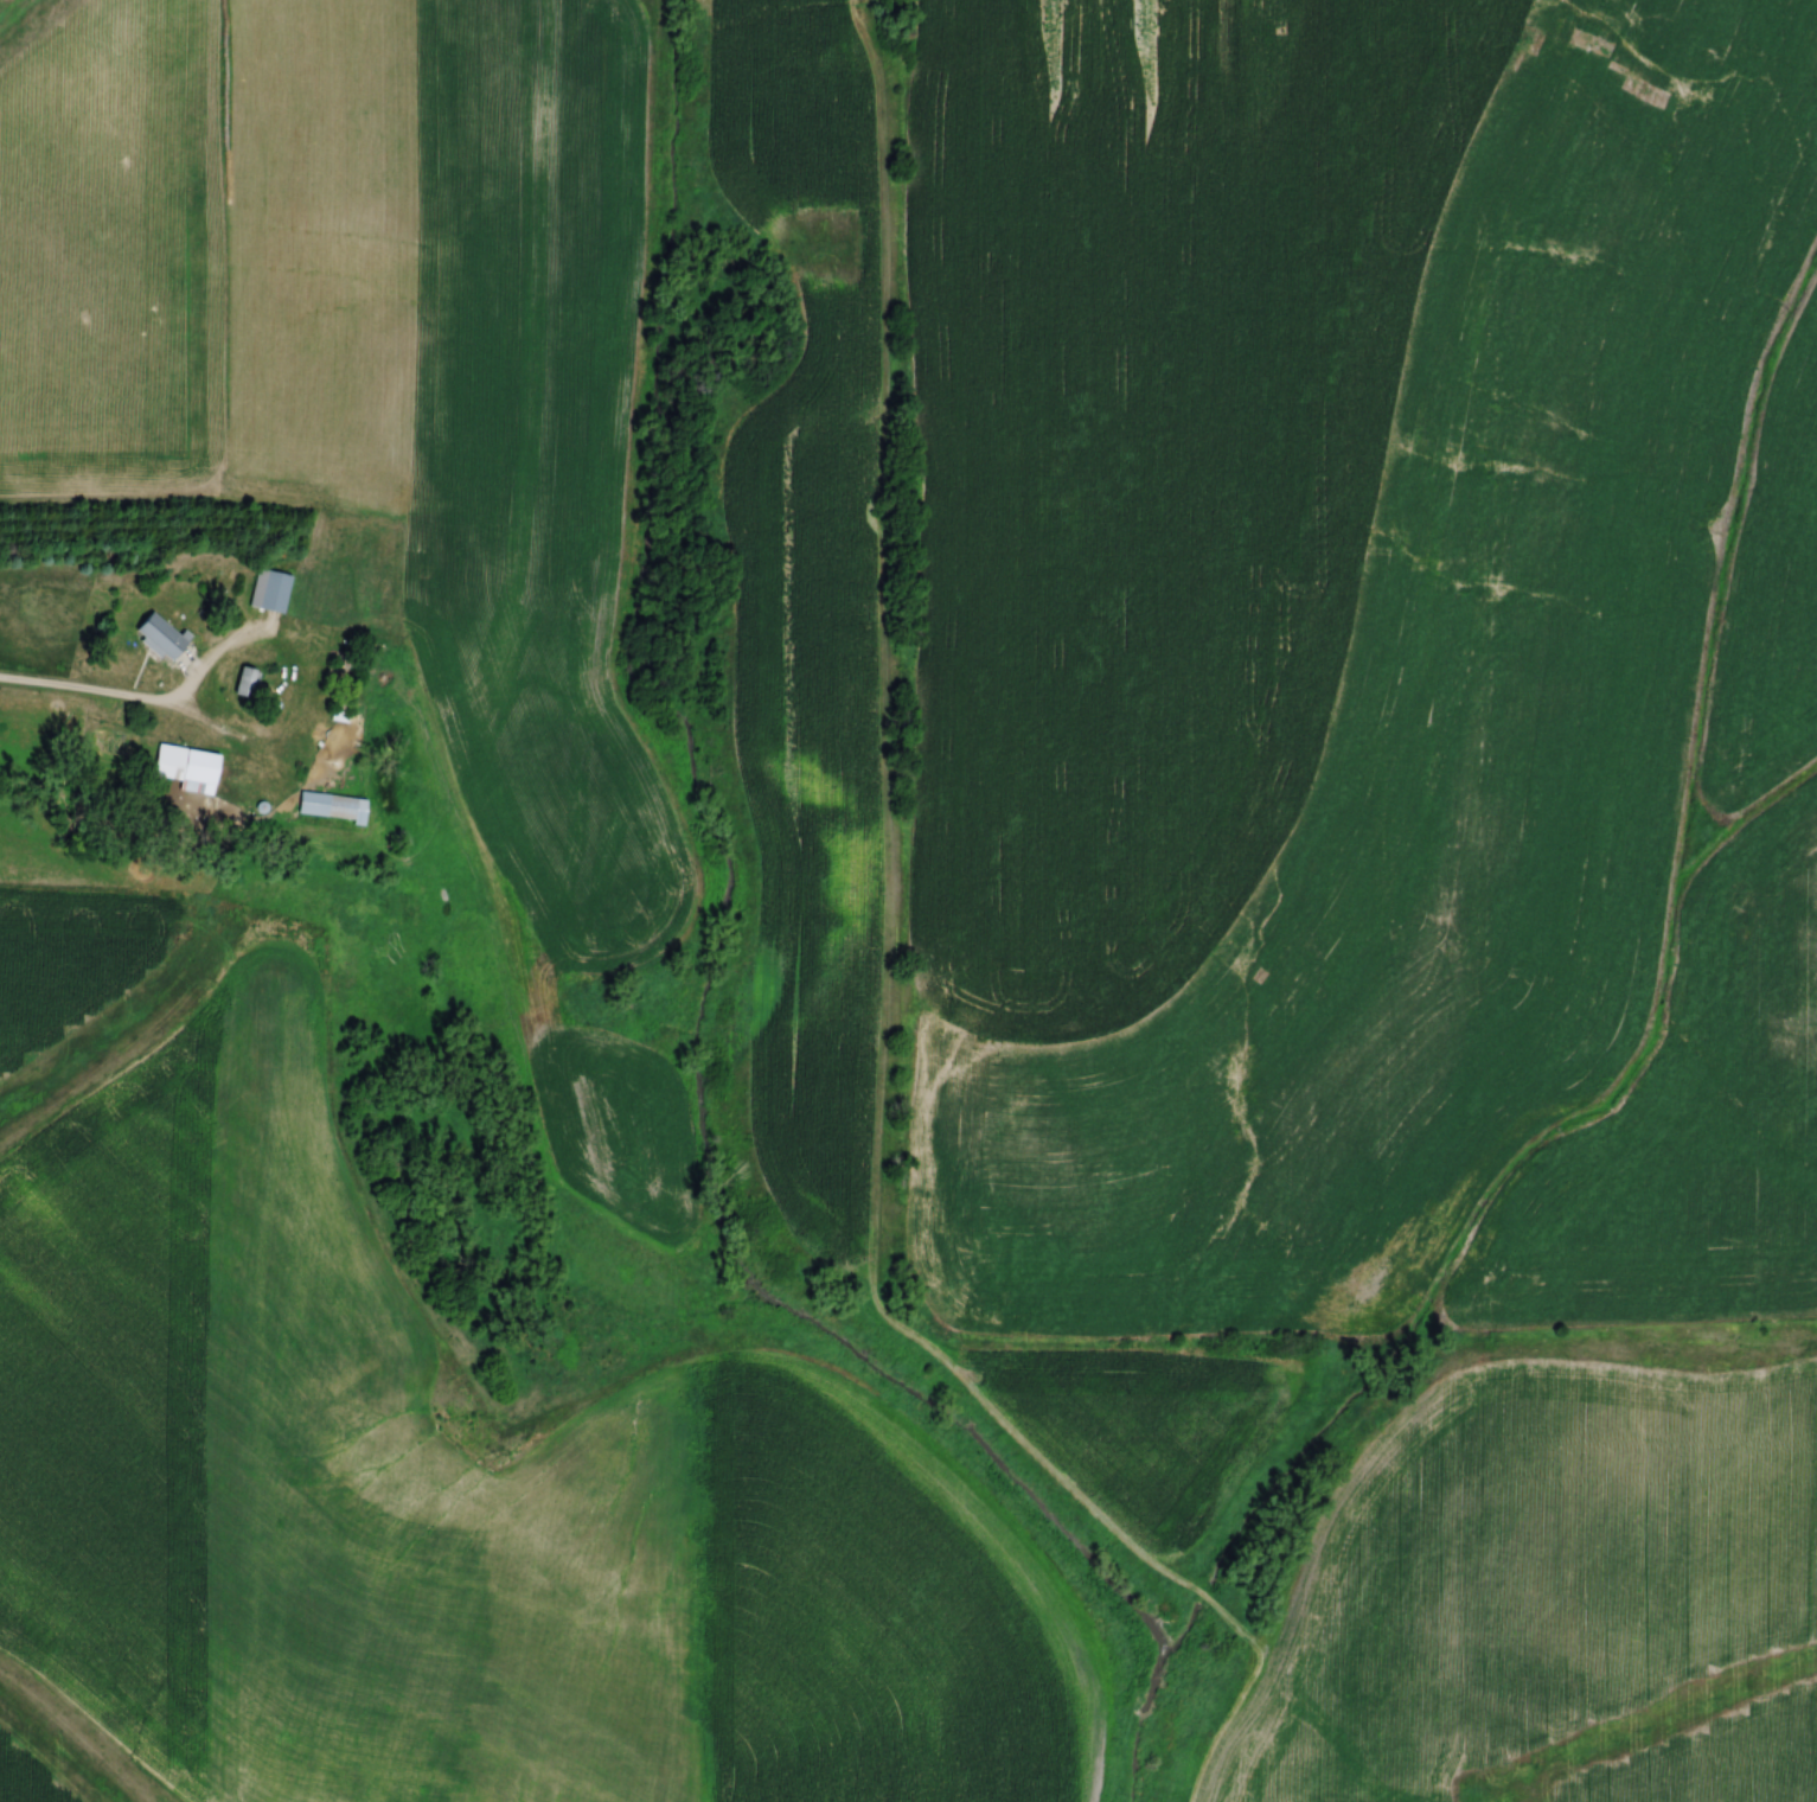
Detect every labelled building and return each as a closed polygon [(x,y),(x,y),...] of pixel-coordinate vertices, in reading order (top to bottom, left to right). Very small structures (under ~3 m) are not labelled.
[(255,604),(279,612),(291,575),(268,567),(255,604)] [(130,632),(165,660),(183,638),(148,609),(130,632)] [(232,692),(250,698),(260,671),(242,665),(232,692)] [(218,752),(155,742),(150,775),(178,779),(177,789),(211,794),(218,752)] [(357,796),(298,791),(296,813),(354,819),(357,796)]
